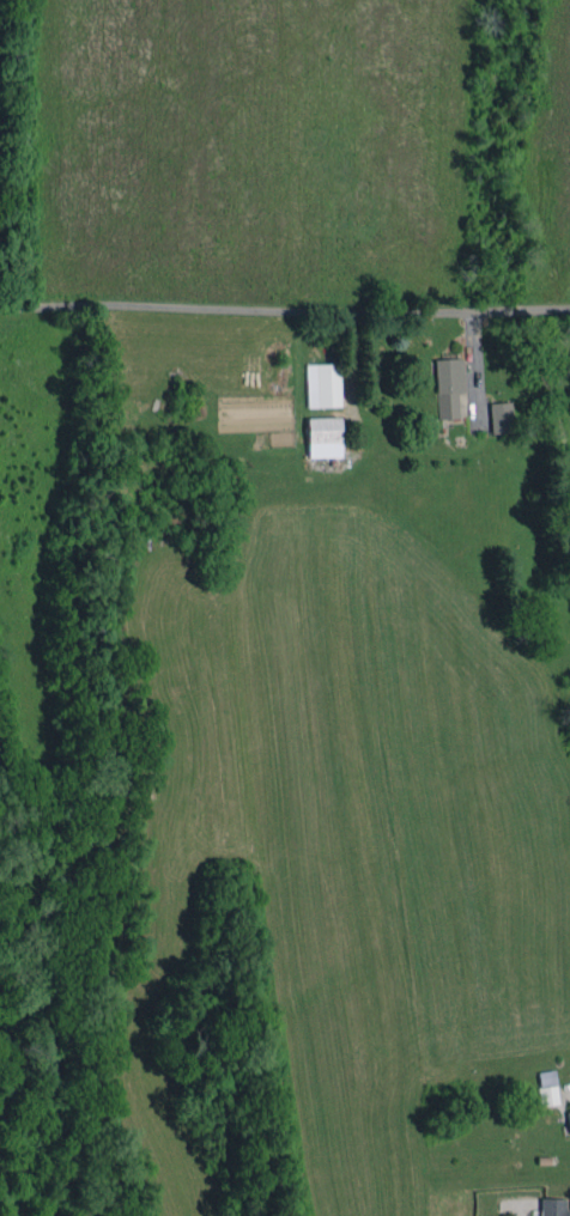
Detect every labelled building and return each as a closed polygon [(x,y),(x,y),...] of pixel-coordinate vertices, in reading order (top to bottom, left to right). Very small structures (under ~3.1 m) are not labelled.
[(458,418),(458,391),(463,391),(462,358),(435,358),(436,418),(458,418)] [(306,364),(307,407),(340,406),(339,363),(306,364)] [(491,432),(513,432),(512,402),(490,402),(491,432)] [(308,457),(341,456),(340,417),(307,418),(308,457)] [(538,1072),(539,1085),(555,1083),(555,1071),(538,1072)] [(539,1106),(558,1104),(556,1085),(537,1087),(539,1106)] [(566,1199),(540,1198),(540,1215),(566,1215),(566,1199)]
